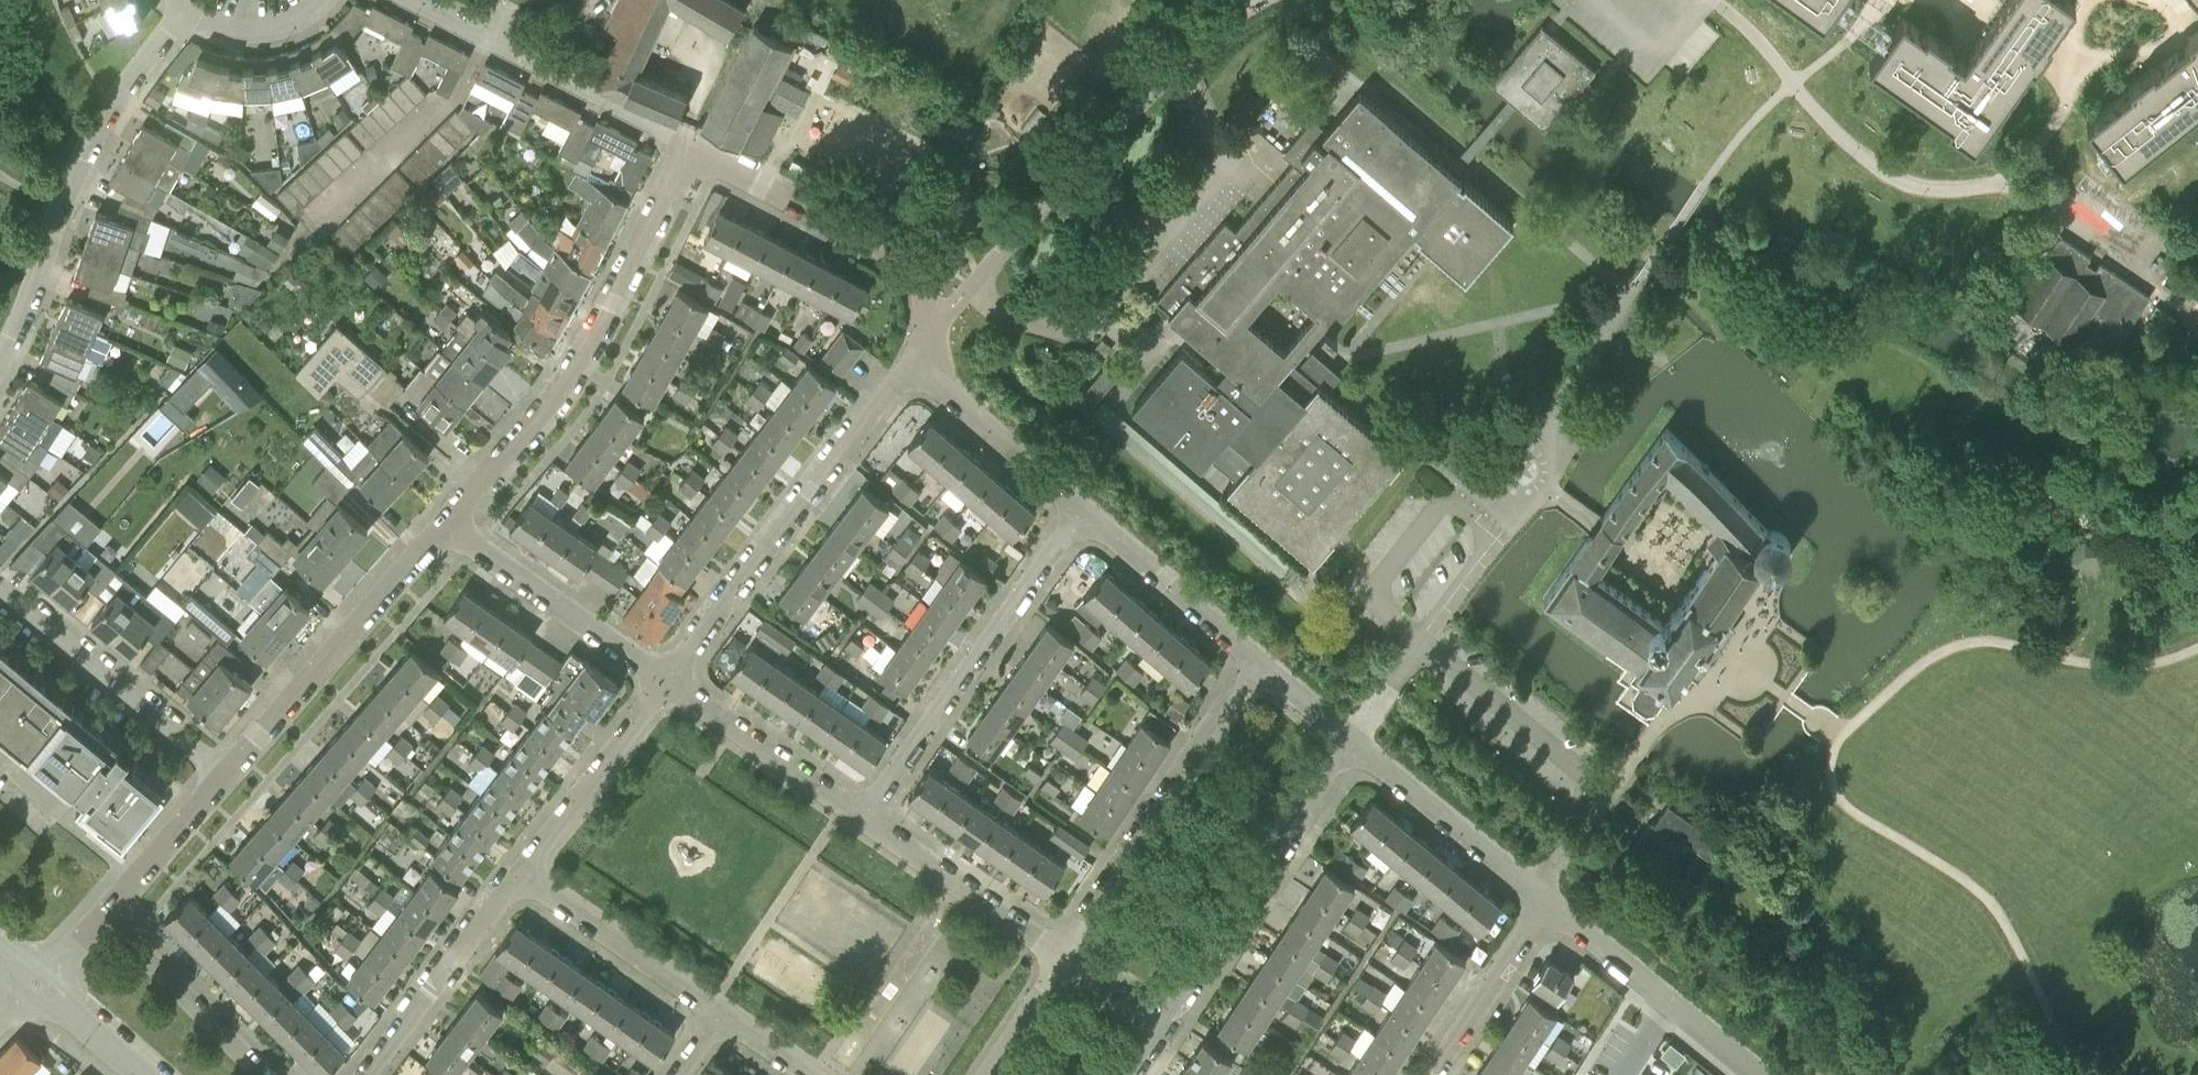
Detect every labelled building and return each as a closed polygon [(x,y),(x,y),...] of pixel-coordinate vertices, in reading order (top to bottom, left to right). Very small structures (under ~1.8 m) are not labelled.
[(119,34),(130,26),(155,8),(150,0),(149,0),(120,0),(104,8),(119,34)] [(615,46),(597,84),(624,96),(678,118),(687,94),(638,73),(672,2),(729,35),(743,9),(728,0),(620,0),(606,26),(621,33),(615,46)] [(1823,22),(1834,7),(1845,14),(1854,1),(1853,0),(1792,0),(1823,22)] [(1869,64),(1950,122),(1947,126),(1974,145),(2031,64),(2034,66),(2051,42),(2049,40),(2075,3),(2071,0),(2007,0),(1964,61),(1950,51),(1951,49),(1927,31),(1926,34),(1903,17),(1887,39),(1884,36),(1891,27),(1884,22),(1874,35),(1884,43),(1869,64)] [(404,43),(411,31),(414,25),(373,4),(369,13),(365,10),(366,8),(354,1),(340,19),(334,25),(327,31),(347,54),(357,46),(373,27),(404,43)] [(68,26),(76,22),(69,5),(60,9),(68,26)] [(75,41),(84,37),(76,22),(68,26),(75,41)] [(793,45),(754,25),(700,126),(740,146),(760,157),(783,114),(762,104),(793,45)] [(1513,104),(1544,130),(1595,71),(1541,25),(1490,84),(1513,104)] [(309,43),(330,81),(337,77),(355,65),(347,54),(327,31),(316,38),(309,43)] [(450,94),(461,72),(470,54),(429,33),(425,41),(421,39),(422,37),(411,31),(404,43),(392,65),(411,75),(423,52),(448,65),(437,87),(450,94)] [(2087,123),(2102,143),(2095,148),(2106,162),(2113,156),(2122,168),(2197,108),(2197,31),(2188,39),(2190,41),(2154,69),(2152,67),(2129,85),(2131,88),(2087,123)] [(323,85),(330,81),(309,43),(305,45),(289,51),(302,92),(323,85)] [(203,93),(213,96),(223,54),(210,49),(202,46),(190,73),(183,71),(177,89),(201,97),(203,93)] [(300,93),(302,92),(289,51),(285,52),(267,56),(272,99),(273,99),(300,93)] [(213,96),(243,100),(245,56),(236,56),(230,55),(223,54),(213,96)] [(243,100),(272,99),(267,56),(261,56),(245,56),(243,100)] [(521,132),(533,108),(538,96),(527,90),(525,93),(521,91),(526,82),(485,62),(476,79),(515,100),(503,122),(521,132)] [(417,104),(426,95),(409,76),(400,84),(417,104)] [(407,112),(417,104),(400,84),(390,93),(407,112)] [(589,137),(594,125),(583,119),(581,122),(577,119),(582,111),(541,90),(538,96),(533,108),(570,128),(559,151),(577,161),(581,154),(589,137)] [(1146,392),(1133,407),(1153,423),(1199,462),(1207,453),(1237,479),(1229,489),(1314,562),(1334,538),(1332,537),(1339,529),(1388,473),(1389,474),(1402,458),(1318,385),(1309,377),(1312,373),(1315,370),(1319,365),(1314,361),(1309,357),(1302,365),(1299,368),(1290,361),(1322,325),(1323,326),(1321,328),(1333,339),(1337,334),(1331,328),(1412,234),(1413,235),(1415,234),(1418,237),(1416,239),(1437,257),(1465,281),(1513,225),(1465,183),(1463,185),(1459,182),(1461,180),(1456,175),(1448,168),(1360,92),(1327,130),(1316,120),(1286,155),(1304,170),(1279,199),(1245,238),(1226,221),(1157,300),(1170,312),(1168,315),(1170,317),(1175,321),(1215,355),(1204,368),(1182,349),(1180,351),(1146,392)] [(369,113),(371,112),(380,102),(383,100),(376,93),(362,106),(368,112),(369,113)] [(397,121),(407,112),(390,93),(383,100),(380,102),(397,121)] [(387,130),(397,121),(380,102),(371,112),(387,130)] [(460,113),(476,129),(480,133),(492,123),(466,107),(460,113)] [(467,139),(476,129),(460,113),(458,111),(448,120),(467,139)] [(378,139),(387,130),(371,112),(369,113),(368,112),(360,120),(378,139)] [(185,125),(202,133),(206,124),(190,117),(185,125)] [(594,125),(589,137),(581,154),(594,161),(603,144),(625,156),(613,179),(633,189),(651,154),(639,147),(637,150),(633,148),(637,140),(597,119),(594,125)] [(150,149),(181,166),(197,137),(167,120),(160,131),(143,122),(132,142),(149,151),(150,149)] [(368,148),(378,139),(360,120),(351,129),(357,135),(368,148)] [(458,148),(467,139),(448,120),(439,129),(458,148)] [(202,133),(218,140),(223,132),(206,124),(202,133)] [(316,139),(322,146),(335,134),(329,127),(316,139)] [(448,157),(458,148),(439,129),(430,139),(448,157)] [(354,161),(364,152),(347,134),(337,142),(354,161)] [(302,151),(308,158),(322,146),(316,139),(302,151)] [(439,167),(448,157),(430,139),(420,148),(439,167)] [(137,172),(155,181),(170,189),(183,166),(181,166),(150,149),(149,151),(132,142),(122,159),(139,168),(137,172)] [(344,170),(354,161),(337,142),(327,151),(344,170)] [(430,176),(439,167),(420,148),(411,157),(430,176)] [(335,179),(344,170),(327,151),(317,160),(335,179)] [(556,156),(555,157),(574,167),(577,161),(559,151),(556,156)] [(574,167),(588,174),(594,161),(581,154),(577,161),(574,167)] [(421,185),(430,176),(411,157),(402,167),(421,185)] [(121,203),(153,217),(157,206),(145,199),(155,181),(137,172),(139,168),(122,159),(111,179),(127,189),(121,203)] [(325,188),(335,179),(317,160),(307,169),(325,188)] [(273,192),(284,183),(283,168),(253,171),(273,192)] [(315,197),(325,188),(307,169),(298,177),(315,197)] [(407,199),(416,190),(398,171),(388,180),(407,199)] [(576,223),(608,240),(628,201),(605,188),(576,172),(568,186),(589,197),(576,223)] [(305,205),(315,197),(298,177),(288,186),(305,205)] [(610,177),(605,188),(628,201),(633,189),(613,179),(610,177)] [(398,208),(407,199),(388,180),(379,189),(398,208)] [(296,214),(305,205),(288,186),(278,195),(296,214)] [(388,217),(398,208),(379,189),(370,198),(388,217)] [(379,226),(388,217),(370,198),(360,207),(379,226)] [(108,236),(127,243),(138,247),(146,249),(152,231),(147,229),(153,217),(121,203),(115,218),(96,212),(89,234),(106,240),(108,236)] [(370,235),(379,226),(360,207),(351,217),(370,235)] [(551,245),(558,230),(544,223),(547,221),(536,209),(526,219),(551,245)] [(704,240),(729,253),(744,223),(720,210),(704,240)] [(567,214),(558,230),(551,245),(592,273),(608,240),(576,223),(572,221),(567,214)] [(360,245),(370,235),(351,217),(342,226),(360,245)] [(530,246),(548,257),(543,265),(581,292),(592,273),(551,245),(528,221),(517,232),(530,246)] [(729,253),(753,266),(769,235),(744,223),(729,253)] [(351,254),(360,245),(342,226),(332,236),(351,254)] [(99,262),(119,269),(130,273),(139,247),(138,247),(127,243),(108,236),(106,240),(89,234),(82,252),(101,258),(99,262)] [(753,266),(778,278),(794,248),(769,235),(753,266)] [(2144,298),(2054,238),(1992,327),(2016,345),(2012,352),(2084,397),(2144,298)] [(466,269),(474,262),(462,248),(454,256),(466,269)] [(778,278),(803,291),(818,261),(794,248),(778,278)] [(571,309),(581,292),(543,265),(520,249),(512,261),(522,268),(523,267),(537,277),(531,286),(533,287),(571,309)] [(101,258),(82,252),(75,274),(93,281),(89,293),(123,305),(128,291),(113,286),(119,269),(99,262),(101,258)] [(803,291),(827,304),(843,273),(818,261),(803,291)] [(1442,262),(1416,292),(1455,327),(1482,298),(1442,262)] [(559,331),(571,309),(533,287),(528,295),(511,283),(495,269),(490,265),(484,273),(492,281),(507,298),(534,316),(535,318),(559,331)] [(843,273),(827,304),(852,316),(868,286),(843,273)] [(222,302),(242,309),(261,287),(252,284),(229,278),(222,302)] [(695,291),(706,297),(713,283),(703,278),(695,291)] [(546,351),(559,331),(535,318),(534,316),(507,298),(492,281),(483,293),(518,320),(513,325),(546,351)] [(706,297),(716,303),(724,289),(713,283),(706,297)] [(665,314),(696,332),(710,307),(680,290),(665,314)] [(77,323),(96,331),(104,314),(67,298),(58,319),(76,327),(77,323)] [(440,310),(450,319),(457,311),(447,302),(440,310)] [(744,319),(754,325),(762,310),(752,304),(744,319)] [(387,318),(397,327),(406,317),(396,308),(387,318)] [(464,330),(500,362),(512,347),(505,341),(511,334),(481,309),(475,317),(468,311),(457,324),(464,330)] [(450,319),(440,310),(433,319),(443,328),(450,319)] [(754,325),(765,331),(773,316),(762,310),(754,325)] [(652,338),(682,355),(696,332),(665,314),(652,338)] [(66,348),(85,356),(98,362),(108,338),(96,331),(77,323),(76,327),(58,319),(50,336),(68,344),(66,348)] [(345,366),(357,376),(369,387),(386,368),(362,347),(357,342),(338,326),(296,373),(318,395),(336,376),(345,366)] [(706,337),(721,345),(727,335),(712,326),(706,337)] [(864,346),(842,329),(834,341),(856,357),(864,346)] [(484,381),(500,362),(464,330),(446,351),(484,381)] [(794,344),(804,352),(814,340),(813,339),(814,339),(804,332),(794,344)] [(77,374),(85,356),(66,348),(68,344),(50,336),(40,358),(77,374)] [(700,348),(715,356),(721,345),(706,337),(700,348)] [(638,362),(669,380),(682,355),(652,338),(638,362)] [(848,367),(856,357),(834,341),(826,350),(848,367)] [(779,356),(792,366),(800,356),(787,346),(779,356)] [(466,402),(484,381),(446,351),(444,353),(441,350),(425,368),(466,402)] [(839,378),(848,367),(826,350),(818,362),(839,378)] [(1124,370),(1112,359),(1075,401),(1087,411),(1124,370)] [(621,392),(644,407),(648,400),(655,404),(669,380),(638,362),(624,386),(625,387),(621,392)] [(791,386),(820,407),(837,384),(809,363),(791,386)] [(159,377),(173,389),(186,373),(181,370),(170,364),(159,377)] [(214,380),(240,408),(257,392),(231,364),(214,380)] [(214,380),(198,365),(168,395),(184,410),(214,380)] [(357,376),(345,366),(336,376),(357,394),(360,397),(369,387),(357,376)] [(421,366),(405,385),(402,389),(417,402),(446,426),(466,402),(425,368),(425,369),(421,366)] [(679,385),(693,393),(697,386),(699,383),(685,375),(679,385)] [(36,405),(52,416),(63,400),(67,403),(74,392),(52,378),(45,389),(30,379),(17,398),(33,409),(36,405)] [(753,391),(765,401),(772,391),(760,382),(753,391)] [(673,395),(687,403),(693,393),(679,385),(673,395)] [(803,429),(820,407),(791,386),(775,408),(803,429)] [(758,410),(765,401),(753,391),(745,400),(758,410)] [(600,419),(629,440),(646,417),(641,413),(644,407),(621,392),(618,397),(617,397),(600,419)] [(21,428),(51,447),(65,425),(52,416),(36,405),(33,409),(17,398),(7,414),(23,425),(21,428)] [(786,451),(803,429),(775,408),(757,430),(786,451)] [(30,476),(41,462),(51,447),(21,428),(23,425),(7,414),(0,424),(0,439),(9,445),(1,454),(30,476)] [(370,447),(406,480),(429,456),(391,419),(367,445),(370,447)] [(612,462),(629,440),(600,419),(584,441),(612,462)] [(908,446),(929,464),(951,438),(930,420),(908,446)] [(719,434),(732,444),(739,435),(726,425),(719,434)] [(1734,626),(1725,619),(1760,566),(1759,566),(1760,565),(1762,566),(1765,568),(1770,568),(1775,568),(1777,567),(1780,567),(1784,564),(1786,562),(1790,556),(1791,554),(1791,551),(1790,545),(1790,542),(1786,537),(1782,533),(1777,531),(1775,531),(1772,530),(1769,530),(1688,449),(1664,428),(1612,500),(1599,519),(1595,524),(1570,560),(1571,561),(1543,598),(1636,665),(1631,673),(1635,676),(1633,680),(1638,683),(1630,693),(1632,704),(1637,708),(1645,713),(1655,709),(1669,690),(1671,692),(1687,670),(1697,678),(1711,658),(1712,659),(1721,647),(1719,645),(1734,626)] [(770,472),(786,451),(757,430),(741,451),(770,472)] [(725,453),(732,444),(719,434),(712,443),(725,453)] [(929,464),(950,482),(972,456),(951,438),(929,464)] [(612,462),(584,441),(567,463),(595,485),(612,462)] [(384,504),(406,480),(370,447),(350,467),(340,457),(329,467),(348,486),(358,476),(361,479),(359,481),(384,504)] [(753,494),(770,472),(741,451),(725,473),(753,494)] [(30,476),(1,454),(0,456),(0,489),(9,478),(20,488),(30,476)] [(950,482),(971,500),(993,475),(972,456),(950,482)] [(647,485),(652,478),(641,470),(642,469),(629,459),(623,467),(636,477),(647,485)] [(201,478),(219,488),(229,471),(211,461),(201,478)] [(317,530),(345,555),(367,529),(336,502),(349,487),(348,486),(329,467),(327,465),(312,482),(328,496),(306,521),(313,526),(317,530)] [(627,488),(636,477),(623,467),(614,478),(627,488)] [(881,480),(892,489),(902,478),(890,468),(881,480)] [(686,477),(699,488),(705,478),(693,469),(686,477)] [(736,516),(753,494),(725,473),(708,494),(736,516)] [(971,500),(992,519),(1014,493),(993,475),(971,500)] [(692,497),(699,488),(686,477),(679,487),(692,497)] [(903,477),(902,478),(892,489),(901,497),(912,485),(903,477)] [(231,499),(240,507),(257,486),(249,479),(231,499)] [(901,497),(910,505),(921,493),(912,485),(901,497)] [(551,499),(561,506),(571,493),(560,486),(551,499)] [(847,509),(874,529),(891,507),(864,487),(847,509)] [(1014,493),(992,519),(1013,537),(1035,511),(1014,493)] [(719,538),(736,516),(708,494),(691,517),(719,538)] [(509,529),(533,545),(553,517),(529,501),(509,529)] [(574,514),(584,522),(593,508),(583,501),(574,514)] [(273,574),(282,563),(245,531),(218,509),(211,517),(238,539),(235,542),(273,574)] [(857,551),(874,529),(847,509),(831,531),(857,551)] [(652,521),(665,531),(672,522),(659,512),(652,521)] [(37,524),(26,513),(0,541),(0,562),(1,563),(37,524)] [(934,525),(943,533),(953,521),(945,513),(934,525)] [(557,562),(576,534),(557,520),(553,517),(533,545),(557,562)] [(674,539),(702,560),(719,538),(691,517),(674,539)] [(85,544),(57,520),(37,544),(48,553),(32,572),(40,579),(38,582),(47,590),(50,587),(53,589),(79,558),(76,556),(85,544)] [(658,540),(665,531),(652,521),(645,531),(658,540)] [(943,533),(952,541),(962,528),(953,521),(943,533)] [(282,543),(267,530),(265,533),(252,522),(245,531),(282,563),(292,552),(293,552),(292,551),(282,543)] [(345,555),(317,530),(295,555),(323,580),(345,555)] [(840,573),(857,551),(831,531),(814,553),(840,573)] [(578,576),(581,573),(597,550),(598,549),(576,534),(557,562),(578,576)] [(893,545),(906,554),(914,545),(901,535),(893,545)] [(657,561),(660,563),(685,582),(702,560),(674,539),(657,561)] [(2064,559),(2076,573),(2096,554),(2084,540),(2064,559)] [(899,564),(906,554),(893,545),(886,554),(899,564)] [(581,573),(592,580),(607,557),(597,550),(581,573)] [(912,557),(925,567),(932,559),(918,550),(912,557)] [(797,575),(823,595),(840,573),(814,553),(797,575)] [(991,572),(997,563),(984,554),(978,562),(991,572)] [(86,585),(97,594),(117,570),(99,555),(89,567),(79,558),(53,589),(56,592),(54,595),(59,600),(62,597),(70,604),(86,585)] [(592,580),(602,587),(618,565),(607,557),(592,580)] [(921,573),(925,567),(912,557),(904,568),(917,577),(921,573)] [(945,581),(971,600),(988,577),(961,558),(945,581)] [(637,594),(669,618),(685,596),(678,591),(685,582),(660,563),(645,582),(631,571),(629,573),(623,581),(639,593),(637,594)] [(602,587),(613,595),(623,581),(629,573),(618,565),(602,587)] [(107,640),(109,637),(135,605),(125,597),(135,585),(117,570),(97,594),(108,603),(92,622),(100,629),(98,632),(107,640)] [(1083,597),(1104,615),(1127,590),(1106,571),(1083,597)] [(823,595),(797,575),(780,597),(806,617),(823,595)] [(655,636),(669,618),(637,594),(639,593),(623,581),(613,595),(608,601),(623,613),(655,636)] [(876,599),(883,590),(870,581),(863,590),(876,599)] [(955,623),(971,600),(945,581),(928,604),(955,623)] [(262,610),(289,633),(310,609),(283,585),(262,610)] [(444,617),(467,633),(486,605),(463,589),(444,617)] [(868,609),(876,599),(863,590),(856,599),(868,609)] [(876,599),(888,609),(895,599),(883,590),(876,599)] [(1104,615),(1125,634),(1148,608),(1127,590),(1104,615)] [(227,644),(236,633),(215,615),(191,594),(182,604),(227,644)] [(135,605),(109,637),(113,639),(110,642),(119,650),(122,647),(130,654),(146,635),(157,643),(160,640),(177,620),(146,595),(136,606),(135,605)] [(876,599),(868,609),(881,618),(888,609),(876,599)] [(939,645),(955,623),(928,604),(912,626),(939,645)] [(467,633),(490,650),(510,621),(486,605),(467,633)] [(1125,634),(1146,652),(1169,626),(1148,608),(1125,634)] [(289,633),(262,610),(241,634),(268,658),(289,633)] [(212,636),(191,618),(185,626),(206,643),(212,636)] [(777,644),(784,633),(765,619),(757,630),(762,633),(777,644)] [(490,650),(513,665),(514,663),(530,640),(532,636),(510,621),(490,650)] [(1074,634),(1083,641),(1094,629),(1089,625),(1085,621),(1074,634)] [(1033,646),(1059,665),(1076,642),(1049,623),(1033,646)] [(895,649),(923,668),(939,645),(912,626),(895,649)] [(1146,652),(1167,670),(1190,644),(1169,626),(1146,652)] [(1092,649),(1103,637),(1098,633),(1094,629),(1083,641),(1092,649)] [(731,673),(753,688),(773,660),(782,647),(777,644),(762,633),(753,646),(750,645),(731,673)] [(777,644),(782,647),(788,652),(795,642),(796,641),(784,633),(777,644)] [(858,656),(865,646),(852,636),(844,646),(858,656)] [(450,657),(460,644),(451,638),(441,651),(450,657)] [(203,680),(234,706),(237,703),(240,705),(248,696),(245,694),(252,685),(232,669),(241,658),(218,639),(202,658),(214,668),(203,680)] [(160,640),(157,643),(141,662),(152,672),(171,649),(160,640)] [(514,663),(525,670),(541,647),(530,640),(514,663)] [(87,792),(78,803),(124,841),(166,791),(126,757),(131,751),(132,750),(120,741),(0,641),(0,727),(73,788),(77,783),(87,792)] [(460,664),(469,651),(460,644),(450,657),(460,664)] [(1190,644),(1167,670),(1189,688),(1211,662),(1190,644)] [(1043,688),(1059,665),(1033,646),(1016,669),(1043,688)] [(551,655),(541,647),(525,670),(536,677),(551,655)] [(923,668),(895,649),(892,647),(877,668),(880,670),(879,671),(906,691),(923,668)] [(619,684),(572,649),(548,686),(549,686),(552,688),(542,702),(547,707),(574,728),(590,708),(596,714),(619,684)] [(395,671),(421,694),(439,673),(413,650),(395,671)] [(540,680),(548,686),(562,662),(551,655),(536,677),(540,680)] [(1125,677),(1135,665),(1127,657),(1116,669),(1125,677)] [(753,688),(776,704),(796,676),(773,660),(753,688)] [(817,675),(826,682),(836,668),(826,662),(817,675)] [(514,663),(513,665),(506,675),(505,677),(515,684),(525,670),(514,663)] [(1125,677),(1134,685),(1144,673),(1135,665),(1125,677)] [(826,682),(836,689),(846,675),(836,668),(826,682)] [(1027,711),(1043,688),(1016,669),(1000,691),(1027,711)] [(403,714),(421,694),(395,671),(376,691),(403,714)] [(1086,684),(1099,694),(1106,684),(1093,675),(1086,684)] [(776,704),(799,720),(818,692),(796,676),(776,704)] [(237,709),(234,706),(203,680),(195,691),(183,681),(177,689),(219,724),(227,715),(230,718),(237,709)] [(1092,703),(1099,694),(1086,684),(1079,694),(1092,703)] [(385,735),(403,714),(376,691),(358,712),(385,735)] [(984,714),(1011,733),(1027,711),(1000,691),(984,714)] [(799,720),(822,736),(841,708),(818,692),(799,720)] [(430,702),(442,712),(450,704),(437,693),(430,702)] [(861,706),(871,712),(880,699),(871,693),(861,706)] [(871,712),(880,719),(889,706),(880,699),(871,712)] [(507,710),(521,721),(528,712),(515,701),(507,710)] [(434,721),(442,712),(430,702),(422,711),(434,721)] [(1178,720),(1184,712),(1171,703),(1165,711),(1178,720)] [(558,750),(574,728),(547,707),(531,729),(558,750)] [(822,736),(844,752),(864,724),(841,708),(822,736)] [(514,730),(521,721),(507,710),(500,719),(514,730)] [(1127,742),(1156,762),(1171,740),(1167,738),(1175,726),(1150,710),(1143,721),(1142,720),(1127,742)] [(367,756),(385,735),(358,712),(340,733),(367,756)] [(1011,733),(984,714),(967,737),(994,756),(1011,733)] [(1070,740),(1076,730),(1063,721),(1057,731),(1070,740)] [(864,724),(844,752),(867,768),(887,740),(864,724)] [(541,771),(558,750),(531,729),(514,750),(541,771)] [(1076,730),(1070,740),(1082,749),(1089,740),(1076,730)] [(1062,749),(1070,740),(1057,731),(1050,740),(1062,749)] [(348,777),(367,756),(340,733),(322,754),(348,777)] [(406,754),(414,745),(401,734),(394,743),(406,754)] [(1070,740),(1062,749),(1075,759),(1082,750),(1082,749),(1070,740)] [(1140,786),(1156,762),(1127,742),(1111,766),(1140,786)] [(398,763),(406,754),(394,743),(386,752),(398,763)] [(476,753),(488,763),(496,754),(482,744),(476,753)] [(526,792),(541,771),(514,750),(498,771),(526,792)] [(481,772),(488,763),(476,753),(469,762),(481,772)] [(330,798),(348,777),(322,754),(304,775),(330,798)] [(950,768),(959,774),(968,761),(959,755),(950,768)] [(959,774),(969,781),(977,768),(968,761),(959,774)] [(1035,782),(1043,773),(1029,763),(1022,773),(1035,782)] [(1096,789),(1125,808),(1140,786),(1111,766),(1096,789)] [(909,797),(931,813),(951,785),(928,769),(909,797)] [(509,813),(526,792),(498,771),(481,792),(509,813)] [(312,819),(330,798),(304,775),(286,796),(312,819)] [(358,785),(370,796),(378,787),(365,776),(358,785)] [(1054,795),(1061,786),(1047,776),(1041,786),(1054,795)] [(370,796),(358,785),(350,794),(357,800),(362,805),(370,796)] [(931,813),(954,829),(974,801),(951,785),(931,813)] [(443,795),(457,805),(463,795),(450,786),(443,795)] [(994,799),(1004,806),(1013,792),(1003,786),(994,799)] [(1125,808),(1096,789),(1079,813),(1109,832),(1125,808)] [(493,834),(509,813),(481,792),(465,813),(493,834)] [(1004,806),(1013,813),(1023,799),(1013,792),(1004,806)] [(450,815),(457,805),(443,795),(436,804),(450,815)] [(294,840),(312,819),(286,796),(267,817),(294,840)] [(1350,826),(1372,843),(1393,817),(1372,799),(1350,826)] [(954,829),(977,844),(996,817),(974,801),(954,829)] [(1684,846),(1685,847),(1688,841),(1708,856),(1721,840),(1669,802),(1623,860),(1655,885),(1684,846)] [(449,834),(477,855),(493,834),(465,813),(449,834)] [(249,837),(276,860),(294,840),(267,817),(249,837)] [(321,826),(333,837),(341,828),(329,817),(321,826)] [(977,844),(1000,860),(1019,832),(996,817),(977,844)] [(1372,843),(1393,861),(1415,834),(1393,817),(1372,843)] [(1082,857),(1089,846),(1058,824),(1050,835),(1082,857)] [(326,846),(333,837),(321,826),(313,835),(326,846)] [(410,837),(423,847),(431,838),(418,828),(410,837)] [(1000,860),(1022,876),(1042,848),(1019,832),(1000,860)] [(431,868),(454,885),(461,875),(477,855),(449,834),(433,855),(438,859),(431,868)] [(1393,861),(1415,878),(1436,852),(1415,834),(1393,861)] [(257,881),(276,860),(249,837),(231,858),(257,881)] [(1042,848),(1022,876),(1045,892),(1065,864),(1042,848)] [(1415,878),(1436,896),(1458,869),(1436,852),(1415,878)] [(1340,868),(1349,874),(1358,861),(1349,854),(1340,868)] [(285,868),(297,879),(305,870),(293,859),(285,868)] [(1349,874),(1359,881),(1368,867),(1358,861),(1349,874)] [(1311,890),(1341,909),(1356,886),(1326,867),(1311,890)] [(289,888),(297,879),(285,868),(277,877),(289,888)] [(414,889),(442,911),(459,889),(454,885),(431,868),(414,889)] [(1436,896),(1458,913),(1479,887),(1458,869),(1436,896)] [(223,902),(234,892),(226,884),(215,894),(223,902)] [(1385,898),(1395,905),(1404,891),(1395,885),(1385,898)] [(375,895),(388,905),(395,896),(382,886),(375,895)] [(1479,887),(1458,913),(1479,931),(1501,904),(1479,887)] [(425,933),(442,911),(414,889),(397,912),(425,933)] [(1325,932),(1341,909),(1311,890),(1296,913),(1325,932)] [(1395,905),(1405,912),(1414,898),(1404,891),(1395,905)] [(234,892),(223,902),(230,910),(241,899),(234,892)] [(165,918),(185,938),(209,914),(190,894),(165,918)] [(381,914),(388,905),(375,895),(368,904),(381,914)] [(1350,916),(1363,925),(1370,915),(1356,906),(1350,916)] [(408,956),(425,933),(397,912),(380,934),(408,956)] [(1310,956),(1325,932),(1296,913),(1280,936),(1310,956)] [(185,938),(204,958),(229,933),(209,914),(185,938)] [(1357,935),(1363,925),(1350,916),(1343,926),(1357,935)] [(1431,929),(1441,936),(1450,922),(1440,916),(1431,929)] [(512,961),(519,966),(538,938),(515,922),(496,950),(496,951),(480,974),(495,986),(505,972),(512,961)] [(1441,936),(1451,942),(1460,929),(1450,922),(1441,936)] [(257,944),(269,932),(260,924),(249,935),(257,944)] [(342,938),(355,948),(361,939),(349,929),(342,938)] [(269,932),(257,944),(266,952),(277,941),(269,932)] [(204,958),(224,977),(248,953),(229,933),(204,958)] [(364,955),(392,977),(408,956),(380,934),(364,955)] [(1265,959),(1294,979),(1303,966),(1310,956),(1280,936),(1265,959)] [(348,958),(355,948),(342,938),(334,948),(348,958)] [(519,966),(541,982),(561,954),(538,938),(519,966)] [(1397,948),(1411,957),(1417,947),(1404,938),(1397,948)] [(1421,963),(1450,983),(1465,960),(1436,940),(1421,963)] [(1404,967),(1411,957),(1397,948),(1391,957),(1404,967)] [(1319,962),(1333,971),(1340,961),(1326,952),(1319,962)] [(224,977),(243,997),(268,973),(248,953),(224,977)] [(541,982),(564,998),(584,970),(561,954),(541,982)] [(392,977),(364,955),(346,978),(374,1000),(392,977)] [(1537,985),(1531,996),(1551,1009),(1574,975),(1558,964),(1548,958),(1532,982),(1537,985)] [(1279,1002),(1294,979),(1265,959),(1250,982),(1279,1002)] [(1333,971),(1319,962),(1313,972),(1327,981),(1333,971)] [(296,983),(308,972),(300,963),(288,975),(289,976),(296,983)] [(1434,1006),(1450,983),(1421,963),(1405,986),(1434,1006)] [(564,998),(587,1014),(606,986),(584,970),(564,998)] [(308,972),(296,983),(305,991),(316,980),(308,972)] [(505,972),(495,986),(504,991),(513,978),(505,972)] [(243,997),(263,1017),(287,992),(268,973),(243,997)] [(513,978),(504,991),(512,997),(522,984),(513,978)] [(1234,1005),(1264,1025),(1279,1002),(1250,982),(1234,1005)] [(1381,1003),(1387,993),(1373,984),(1367,993),(1381,1003)] [(587,1014),(610,1029),(629,1002),(606,986),(587,1014)] [(1434,1006),(1405,986),(1396,1000),(1390,1009),(1419,1029),(1434,1006)] [(461,1014),(487,1034),(504,1012),(478,991),(461,1014)] [(263,1017),(283,1036),(307,1012),(287,992),(263,1017)] [(1381,1003),(1367,993),(1360,1003),(1374,1012),(1381,1003)] [(1529,997),(1514,1020),(1540,1037),(1557,1013),(1551,1009),(1531,996),(1530,997),(1529,997)] [(1289,1008),(1302,1017),(1308,1007),(1295,998),(1289,1008)] [(338,1019),(350,1008),(341,999),(330,1010),(338,1019)] [(548,1022),(557,1009),(547,1002),(538,1015),(548,1022)] [(610,1029),(632,1045),(652,1017),(629,1002),(610,1029)] [(1219,1029),(1242,1044),(1248,1048),(1264,1025),(1234,1005),(1219,1029)] [(350,1008),(338,1019),(346,1026),(357,1016),(357,1015),(350,1008)] [(1296,1026),(1302,1017),(1289,1008),(1282,1018),(1296,1026)] [(548,1022),(557,1029),(567,1015),(557,1009),(548,1022)] [(1404,1052),(1419,1029),(1390,1009),(1374,1032),(1404,1052)] [(283,1036),(302,1056),(326,1032),(307,1012),(283,1036)] [(470,1056),(487,1034),(461,1014),(444,1036),(470,1056)] [(652,1017),(632,1045),(655,1061),(674,1033),(652,1017)] [(1514,1020),(1499,1043),(1525,1060),(1540,1037),(1514,1020)] [(1210,1074),(1221,1074),(1242,1044),(1219,1029),(1209,1042),(1204,1039),(1189,1061),(1210,1074)] [(1336,1040),(1349,1049),(1356,1039),(1342,1030),(1336,1040)] [(302,1056),(321,1074),(322,1074),(346,1051),(326,1032),(302,1056)] [(1388,1074),(1404,1052),(1374,1032),(1359,1055),(1388,1074)] [(584,1047),(593,1053),(602,1040),(593,1033),(584,1047)] [(1558,1034),(1551,1044),(1567,1054),(1574,1044),(1558,1034)] [(19,1074),(26,1074),(31,1070),(42,1059),(18,1036),(0,1054),(0,1056),(19,1074)] [(444,1036),(427,1058),(449,1074),(456,1074),(470,1056),(444,1036)] [(528,1050),(537,1056),(547,1042),(539,1036),(528,1050)] [(593,1053),(603,1060),(612,1047),(602,1040),(593,1053)] [(1343,1058),(1349,1049),(1336,1040),(1330,1049),(1343,1058)] [(537,1056),(546,1063),(555,1049),(547,1042),(537,1056)] [(1484,1065),(1499,1074),(1515,1074),(1525,1060),(1499,1043),(1484,1065)] [(1551,1044),(1545,1053),(1561,1065),(1567,1054),(1551,1044)] [(1388,1074),(1359,1055),(1345,1074),(1388,1074)] [(0,1056),(0,1074),(19,1074),(0,1056)] [(1189,1061),(1180,1074),(1210,1074),(1189,1061)] [(717,1063),(709,1074),(735,1074),(717,1063)] [(1237,1074),(1255,1074),(1257,1072),(1244,1063),(1236,1074),(1237,1074)] [(1477,1074),(1499,1074),(1484,1065),(1477,1074)] [(505,1067),(499,1074),(516,1074),(505,1067)] [(631,1067),(626,1074),(643,1074),(631,1067)]
